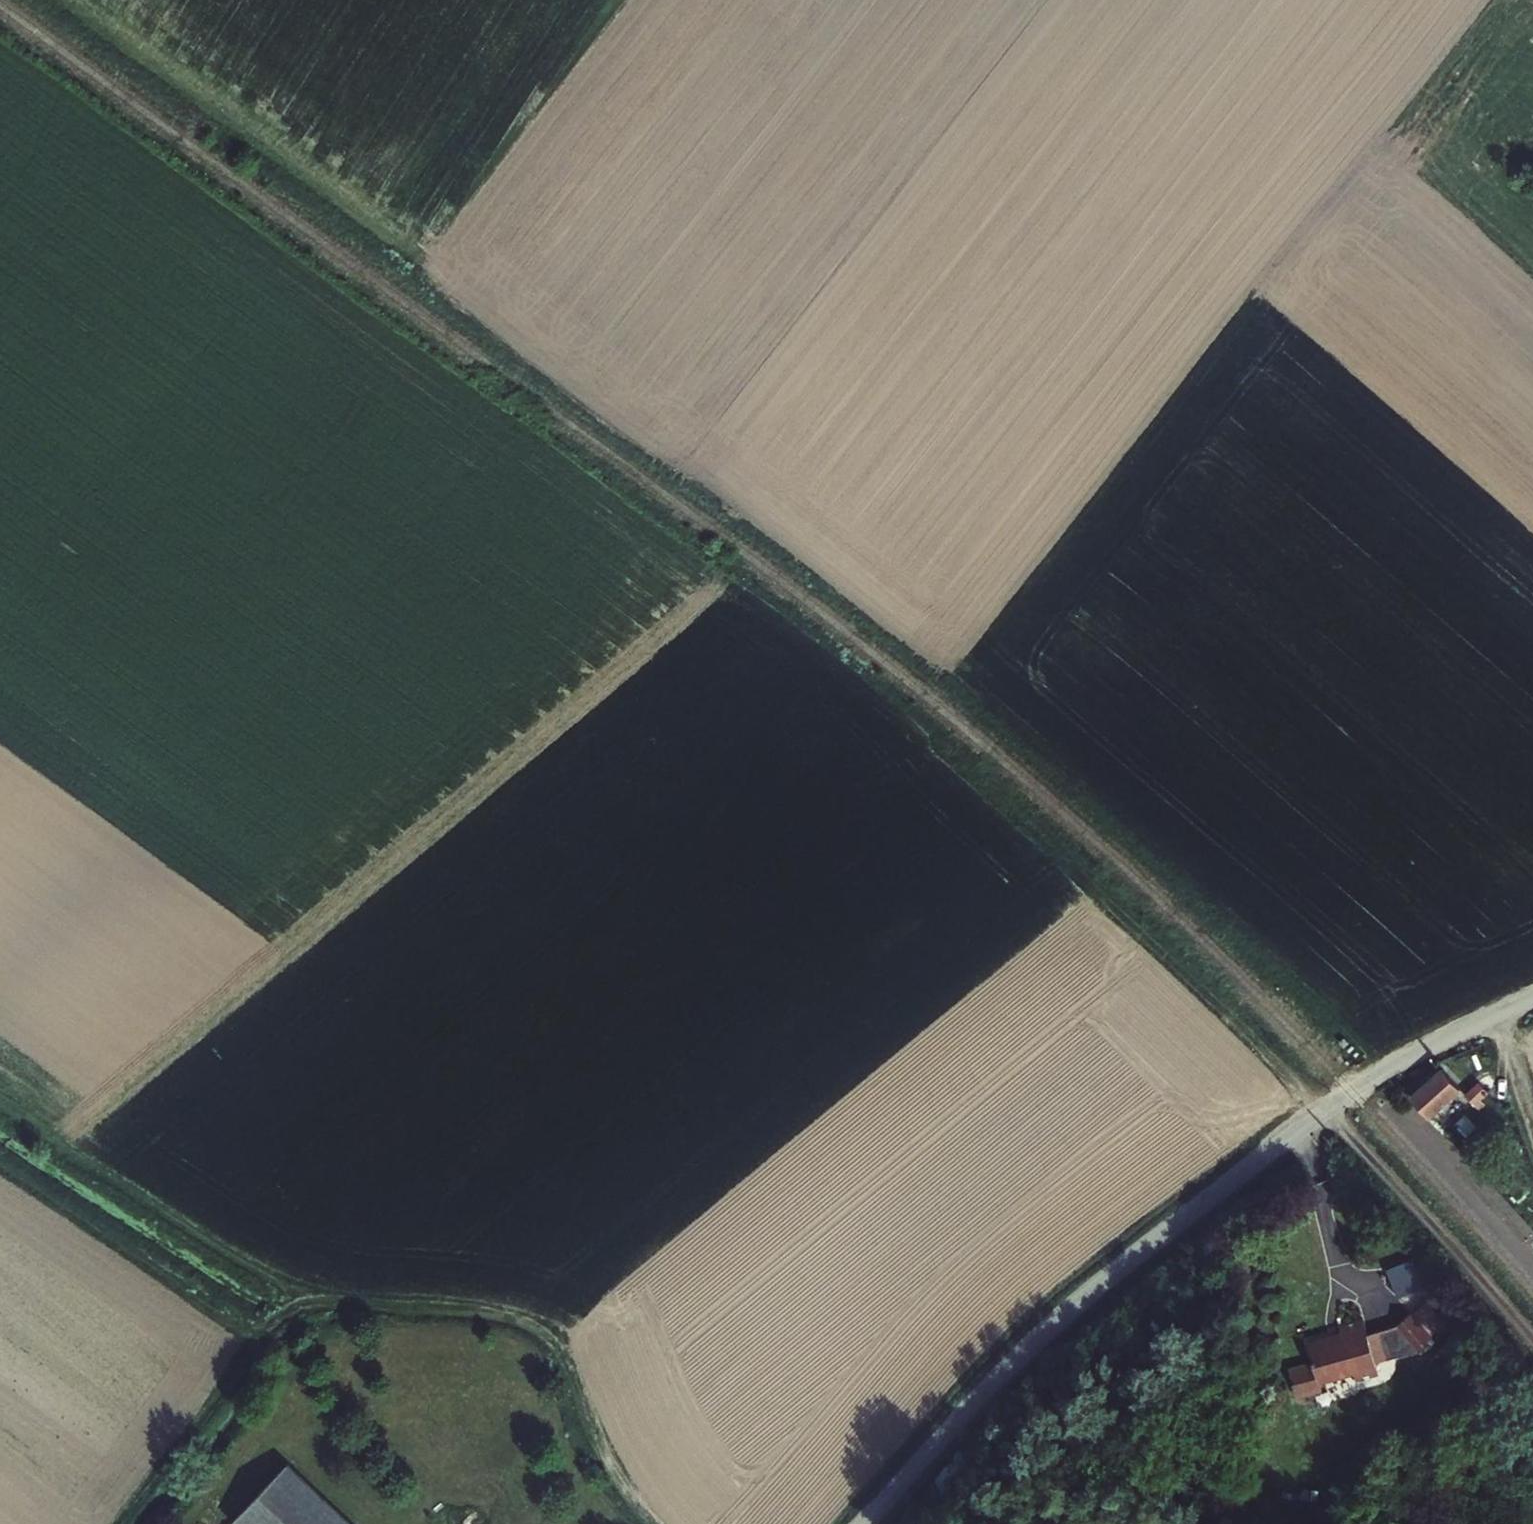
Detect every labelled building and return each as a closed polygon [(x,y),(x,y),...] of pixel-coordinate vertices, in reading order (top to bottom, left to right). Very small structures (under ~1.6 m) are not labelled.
[(1448,1070),(1419,1096),(1435,1113),(1464,1087),(1448,1070)] [(1496,1089),(1487,1079),(1471,1093),(1485,1108),(1490,1103),(1486,1098),(1496,1089)] [(1432,1345),(1447,1331),(1425,1306),(1410,1320),(1432,1345)] [(1350,1318),(1354,1329),(1376,1324),(1372,1313),(1350,1318)] [(1385,1358),(1432,1345),(1410,1320),(1377,1330),(1385,1358)] [(1367,1376),(1388,1370),(1385,1358),(1377,1330),(1376,1324),(1354,1329),(1359,1347),(1366,1372),(1367,1376)] [(1327,1355),(1359,1347),(1354,1329),(1322,1338),(1327,1355)] [(1334,1381),(1366,1372),(1359,1347),(1327,1355),(1334,1381)] [(1308,1393),(1335,1384),(1334,1381),(1327,1355),(1299,1364),(1308,1393)] [(239,1523),(358,1523),(292,1462),(236,1522),(239,1523)]
